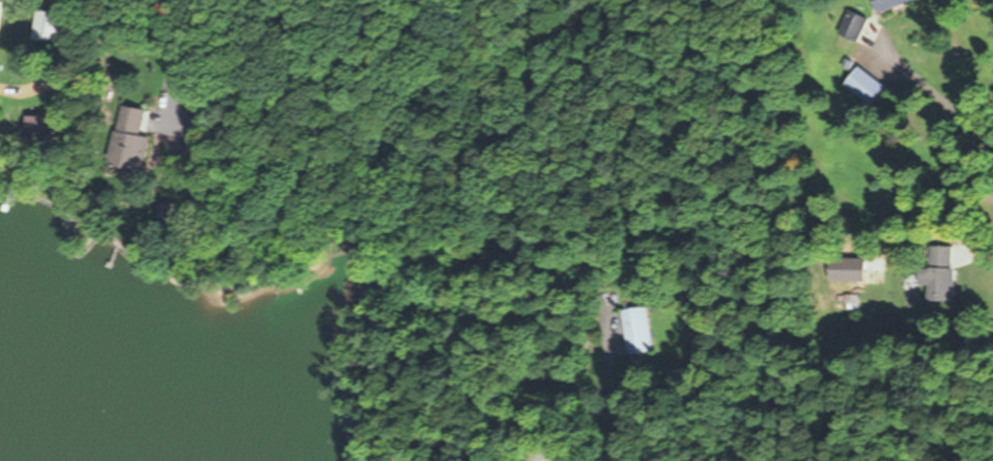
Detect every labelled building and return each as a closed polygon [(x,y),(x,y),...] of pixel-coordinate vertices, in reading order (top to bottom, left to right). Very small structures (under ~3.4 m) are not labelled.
[(882,14),(918,0),(876,0),(882,14)] [(869,17),(849,10),(840,35),(860,42),(869,17)] [(889,84),(859,68),(847,89),(877,106),(889,84)] [(112,166),(146,172),(151,137),(143,136),(147,110),(122,106),(112,166)] [(957,301),(957,246),(927,246),(927,285),(933,285),(933,301),(957,301)] [(629,355),(653,351),(646,306),(623,310),(629,355)]
